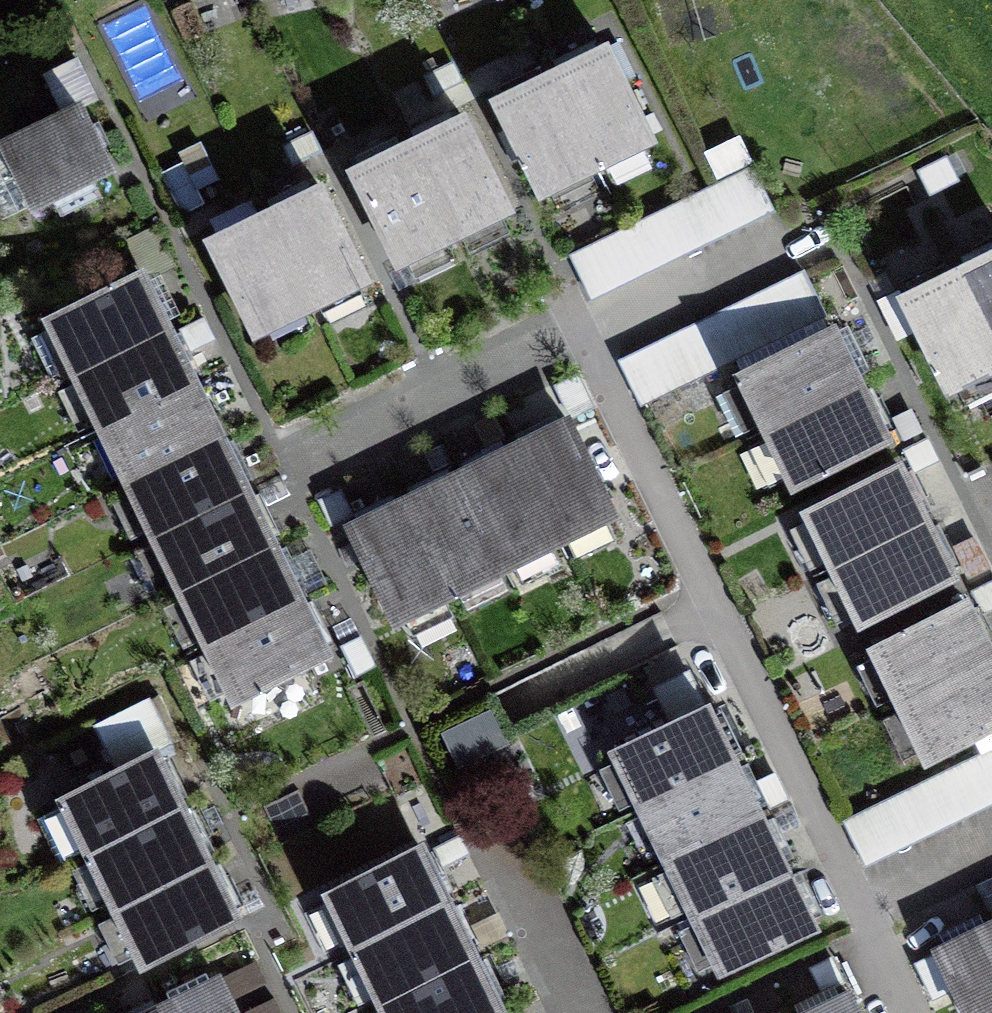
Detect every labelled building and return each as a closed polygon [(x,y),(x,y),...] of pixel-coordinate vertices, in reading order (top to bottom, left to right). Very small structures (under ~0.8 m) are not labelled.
[(550,74),(595,166),(650,139),(605,46),(550,74)] [(595,166),(550,74),(495,100),(540,193),(595,166)] [(3,145),(32,205),(108,167),(79,108),(66,114),(3,145)] [(407,143),(452,236),(507,209),(462,116),(407,143)] [(452,236),(407,143),(352,170),(397,262),(452,236)] [(773,212),(753,171),(572,259),(593,300),(773,212)] [(264,213),(309,305),(364,278),(319,186),(264,213)] [(309,305),(264,213),(209,240),(254,332),(309,305)] [(991,341),(991,253),(957,270),(991,341)] [(957,270),(902,297),(947,389),(991,367),(991,341),(957,270)] [(74,374),(166,329),(139,274),(48,319),(51,327),(32,337),(51,377),(71,367),(74,374)] [(648,413),(829,325),(806,279),(626,367),(648,413)] [(166,329),(74,374),(101,428),(193,383),(166,329)] [(766,430),(858,385),(831,330),(739,375),(766,430)] [(219,437),(193,383),(101,428),(127,482),(219,437)] [(858,385),(766,430),(793,485),(885,440),(858,385)] [(568,421),(513,448),(558,540),(613,513),(568,421)] [(246,491),(219,437),(127,482),(153,536),(246,491)] [(513,448),(459,474),(504,567),(558,540),(513,448)] [(832,566),(924,521),(898,466),(806,511),(832,566)] [(459,474),(405,501),(450,593),(504,567),(459,474)] [(272,545),(246,491),(153,536),(180,590),(272,545)] [(450,593),(405,501),(350,527),(395,620),(450,593)] [(924,521),(832,566),(860,622),(952,577),(924,521)] [(298,599),(272,545),(180,590),(206,644),(298,599)] [(325,654),(298,599),(206,644),(233,699),(325,654)] [(899,703),(991,658),(965,603),(873,648),(899,703)] [(899,703),(926,758),(991,726),(991,659),(991,658),(899,703)] [(642,807),(734,762),(688,672),(654,689),(671,724),(615,752),(642,807)] [(88,853),(180,808),(153,753),(61,798),(65,805),(36,819),(58,863),(86,849),(88,853)] [(734,762),(642,807),(668,861),(760,815),(734,762)] [(180,808),(88,853),(114,907),(207,862),(180,808)] [(760,815),(668,861),(694,914),(787,869),(760,815)] [(354,947),(446,902),(420,847),(327,892),(354,947)] [(207,862),(114,907),(141,962),(234,917),(207,862)] [(787,869),(694,914),(721,970),(813,925),(787,869)] [(446,902),(354,947),(381,1001),(473,956),(446,902)] [(937,951),(967,1012),(991,1012),(991,924),(937,951)] [(381,1001),(384,1008),(374,1012),(493,1012),(499,1010),(473,956),(381,1001)] [(167,1012),(235,1012),(219,979),(210,983),(205,973),(166,992),(171,1002),(164,1005),(167,1012)] [(848,995),(811,1012),(857,1012),(848,995)]
